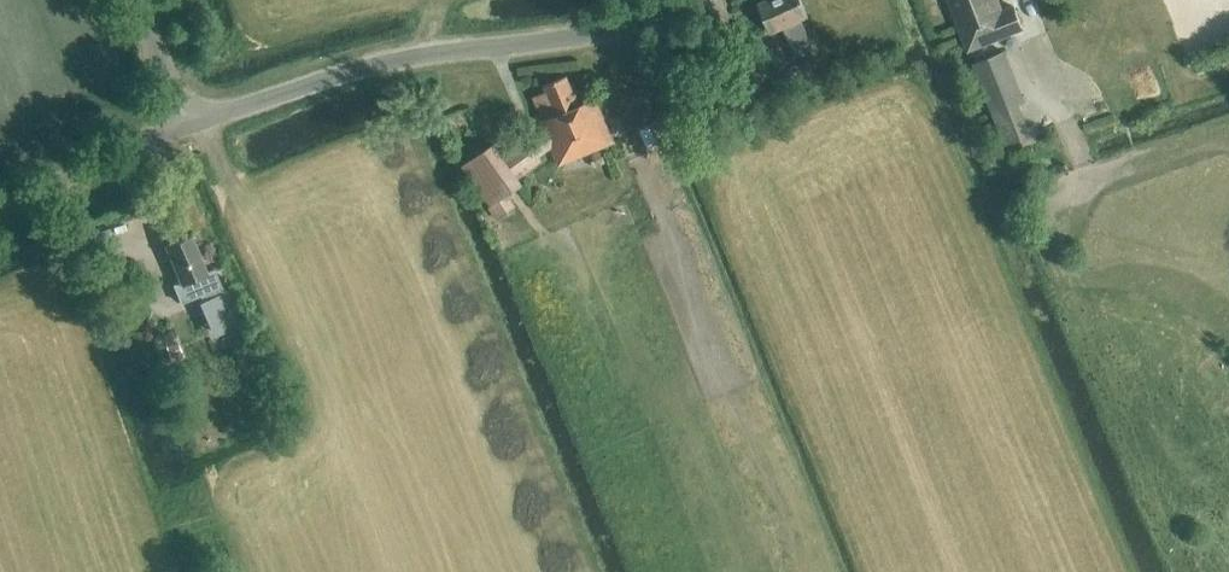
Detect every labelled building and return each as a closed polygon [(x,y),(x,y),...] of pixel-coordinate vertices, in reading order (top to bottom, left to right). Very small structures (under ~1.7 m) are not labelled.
[(800,20),(807,17),(799,0),(766,0),(758,4),(770,33),(783,28),(793,56),(811,48),(800,20)] [(968,52),(1022,29),(1012,6),(1001,10),(997,0),(946,0),(968,52)] [(984,92),(1006,83),(994,53),(972,62),(984,92)] [(578,106),(565,76),(543,86),(545,92),(532,97),(543,121),(540,122),(543,128),(503,157),(493,143),(460,167),(490,207),(492,206),(500,217),(515,206),(507,196),(523,184),(516,174),(552,148),(559,165),(613,142),(594,99),(578,106)] [(648,150),(657,146),(648,127),(639,131),(648,150)] [(593,168),(604,164),(599,152),(588,156),(593,168)] [(180,303),(200,295),(202,301),(199,303),(213,336),(241,324),(226,291),(222,293),(221,290),(222,290),(213,269),(206,272),(190,235),(165,246),(180,283),(173,286),(180,303)] [(124,303),(147,294),(137,271),(115,281),(101,287),(108,305),(122,300),(124,303)]
